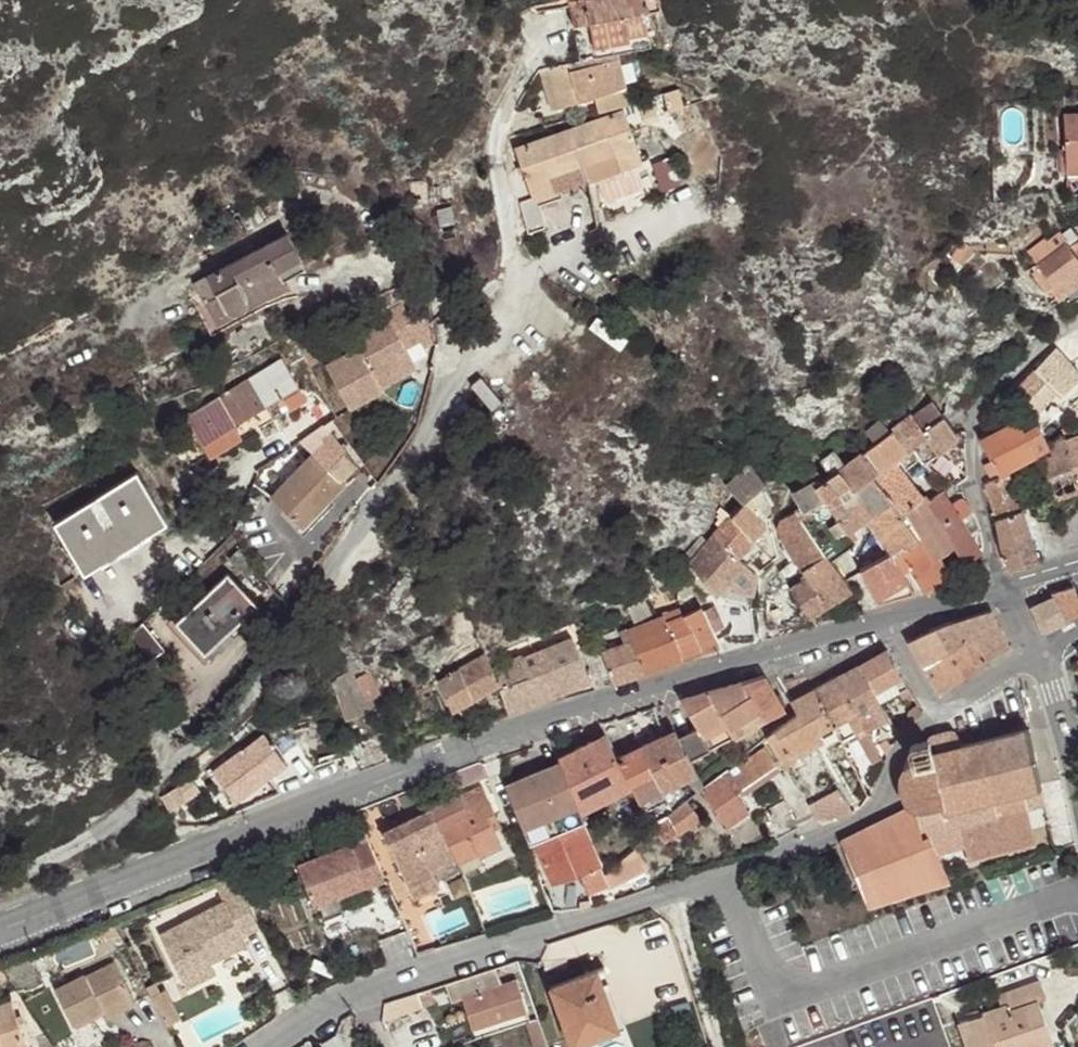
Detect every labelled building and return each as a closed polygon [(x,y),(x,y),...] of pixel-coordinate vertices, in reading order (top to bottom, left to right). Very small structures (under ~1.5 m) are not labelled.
[(595,48),(630,41),(629,36),(648,33),(644,13),(659,10),(657,0),(588,0),(570,3),(574,25),(590,23),(595,48)] [(596,97),(600,112),(630,104),(619,61),(573,72),(570,64),(540,69),(553,109),(596,97)] [(660,95),(647,99),(652,115),(659,114),(668,111),(664,95),(660,95)] [(569,130),(582,165),(587,181),(642,161),(623,110),(569,130)] [(1064,115),(1066,149),(1066,165),(1066,172),(1077,172),(1077,114),(1064,115)] [(549,178),(582,165),(569,130),(516,149),(534,200),(554,192),(549,178)] [(1057,165),(1066,165),(1066,149),(1057,149),(1057,165)] [(549,178),(554,192),(587,181),(582,165),(549,178)] [(195,282),(217,325),(289,287),(285,279),(305,268),(286,234),(195,282)] [(1036,264),(1039,267),(1052,286),(1059,295),(1077,281),(1077,244),(1076,240),(1068,246),(1065,242),(1036,264)] [(1052,286),(1039,267),(1032,272),(1045,291),(1052,286)] [(402,303),(384,313),(389,320),(354,339),(359,348),(326,365),(350,409),(383,392),(380,388),(375,379),(410,359),(405,350),(423,340),(402,303)] [(1055,349),(1068,363),(1077,353),(1077,345),(1069,336),(1055,349)] [(1055,349),(1034,369),(1031,366),(1008,391),(1025,409),(1029,406),(1035,412),(1054,394),(1052,392),(1055,389),(1060,395),(1077,378),(1077,373),(1068,363),(1055,349)] [(283,359),(186,418),(210,458),(307,399),(283,359)] [(416,369),(410,359),(375,379),(380,388),(416,369)] [(924,461),(957,436),(955,433),(945,420),(943,417),(933,425),(925,432),(911,413),(896,425),(924,461)] [(983,465),(989,477),(1037,455),(1036,454),(1049,447),(1036,423),(1023,430),(1020,424),(1010,422),(979,438),(991,461),(983,465)] [(896,425),(861,452),(875,470),(869,474),(900,515),(911,508),(924,499),(905,474),(924,461),(896,425)] [(271,497),(302,528),(345,484),(342,481),(357,465),(329,430),(322,437),(316,432),(300,448),(310,457),(271,497)] [(1036,454),(1037,455),(1052,499),(1077,490),(1077,477),(1064,442),(1066,441),(1064,437),(1049,447),(1036,454)] [(1064,442),(1077,477),(1077,437),(1066,441),(1064,442)] [(834,448),(820,459),(829,471),(843,460),(834,448)] [(817,476),(793,492),(802,506),(804,509),(825,498),(827,503),(869,474),(875,470),(861,452),(821,483),(817,476)] [(966,456),(938,473),(956,485),(967,478),(966,456)] [(750,464),(726,487),(744,503),(731,517),(753,540),(765,524),(762,517),(770,508),(760,489),(766,484),(750,464)] [(137,473),(56,523),(86,572),(102,562),(99,558),(147,527),(150,532),(166,521),(137,473)] [(802,520),(830,560),(854,542),(847,532),(867,518),(892,553),(924,529),(911,508),(900,515),(869,474),(827,503),(809,515),(802,520)] [(993,519),(996,518),(1021,509),(1009,475),(985,484),(995,511),(991,512),(993,519)] [(944,491),(926,502),(954,547),(964,564),(981,553),(981,550),(971,534),(962,520),(967,517),(965,513),(970,509),(964,500),(962,499),(959,499),(952,503),(944,491)] [(941,557),(954,547),(926,502),(924,499),(911,508),(924,529),(941,557)] [(980,529),(970,509),(965,513),(967,517),(962,520),(971,534),(980,529)] [(1021,509),(996,518),(1001,546),(1009,570),(1039,562),(1023,509),(1021,509)] [(848,593),(852,590),(846,581),(830,560),(802,520),(797,511),(781,520),(778,529),(788,551),(806,577),(789,588),(810,617),(836,600),(848,593)] [(753,540),(731,517),(729,520),(728,519),(714,534),(738,557),(753,540)] [(99,558),(102,562),(150,532),(147,527),(99,558)] [(924,529),(892,553),(902,570),(909,567),(925,592),(952,577),(941,557),(924,529)] [(738,557),(714,534),(706,542),(701,536),(683,557),(688,562),(700,576),(708,585),(716,595),(721,590),(743,567),(746,565),(738,557)] [(876,604),(915,592),(902,570),(892,553),(861,570),(876,604)] [(752,576),(743,567),(721,590),(730,599),(752,576)] [(228,575),(177,623),(205,653),(229,631),(256,605),(228,575)] [(700,591),(708,585),(700,576),(693,581),(700,591)] [(675,588),(681,599),(693,593),(687,582),(675,588)] [(1073,585),(1050,593),(1052,597),(1055,596),(1066,619),(1077,614),(1077,596),(1073,585)] [(848,593),(836,600),(839,605),(851,597),(848,593)] [(1055,596),(1052,597),(1029,608),(1038,627),(1045,631),(1051,629),(1067,621),(1066,619),(1055,596)] [(652,614),(644,600),(628,608),(635,623),(652,614)] [(703,613),(712,631),(723,626),(716,607),(703,613)] [(686,615),(701,653),(718,646),(712,631),(703,613),(701,608),(686,615)] [(938,626),(953,650),(974,640),(987,662),(1009,649),(990,610),(944,623),(938,626)] [(701,653),(686,615),(683,617),(682,615),(666,621),(683,659),(701,653)] [(633,641),(646,673),(683,659),(666,621),(663,616),(628,630),(632,640),(633,641)] [(142,622),(127,637),(143,667),(165,651),(142,622)] [(205,653),(177,623),(171,628),(204,663),(233,635),(229,631),(205,653)] [(938,626),(907,641),(938,693),(967,674),(953,650),(938,626)] [(498,665),(491,669),(497,683),(497,682),(504,699),(479,708),(486,723),(591,680),(571,639),(523,659),(522,656),(516,659),(514,655),(497,662),(498,665)] [(974,640),(953,650),(967,674),(987,662),(974,640)] [(633,641),(602,652),(614,683),(646,673),(633,641)] [(887,649),(858,666),(879,702),(899,691),(893,681),(902,676),(887,649)] [(489,665),(485,654),(460,668),(439,680),(452,708),(473,696),(497,683),(491,669),(489,665)] [(858,666),(836,677),(864,728),(866,731),(888,717),(879,702),(858,666)] [(352,668),(331,681),(345,718),(371,707),(367,698),(381,691),(370,670),(356,677),(352,668)] [(764,675),(742,681),(749,694),(719,714),(727,725),(736,739),(765,721),(785,710),(764,675)] [(836,677),(813,689),(833,726),(840,740),(843,739),(854,733),(864,728),(836,677)] [(742,681),(680,699),(697,726),(704,737),(727,725),(719,714),(749,694),(742,681)] [(813,689),(791,702),(796,712),(766,737),(781,763),(793,756),(822,740),(818,733),(833,726),(813,689)] [(381,691),(367,698),(371,707),(386,700),(381,691)] [(888,717),(899,736),(909,727),(900,712),(888,717)] [(704,737),(697,726),(678,736),(691,760),(711,750),(704,737)] [(675,729),(617,758),(631,788),(639,803),(698,774),(691,760),(678,736),(675,729)] [(1045,803),(1028,729),(961,746),(958,738),(955,732),(949,731),(935,735),(928,742),(911,746),(909,749),(913,764),(907,767),(903,771),(901,776),(901,790),(906,803),(910,808),(841,841),(868,909),(952,884),(939,855),(965,849),(969,864),(1038,848),(1026,807),(1045,803)] [(854,733),(843,739),(846,745),(858,739),(854,733)] [(879,754),(867,733),(858,739),(870,759),(877,755),(879,754)] [(235,801),(286,765),(277,752),(264,734),(213,771),(235,801)] [(617,758),(605,734),(559,758),(561,762),(581,812),(631,788),(617,758)] [(282,748),(277,752),(286,765),(291,761),(282,748)] [(763,748),(729,773),(740,790),(741,789),(742,791),(777,766),(763,748)] [(877,755),(870,759),(872,763),(879,759),(877,755)] [(793,756),(781,763),(785,769),(797,762),(793,756)] [(488,775),(483,763),(479,762),(461,769),(464,778),(466,784),(488,775)] [(581,812),(561,762),(506,785),(531,845),(535,843),(585,822),(581,812)] [(461,769),(455,772),(458,780),(464,778),(461,769)] [(702,789),(727,827),(749,811),(736,793),(740,790),(729,773),(727,770),(702,789)] [(176,786),(161,795),(170,809),(184,800),(199,791),(189,776),(176,786)] [(687,800),(704,787),(699,776),(689,781),(693,786),(683,795),(684,796),(687,800)] [(460,794),(432,808),(437,817),(459,864),(479,855),(501,844),(489,818),(496,815),(482,786),(462,796),(460,794)] [(683,803),(668,815),(656,825),(664,843),(679,834),(701,817),(687,800),(683,803)] [(762,813),(776,838),(798,827),(793,818),(784,801),(762,813)] [(462,871),(459,864),(437,817),(434,819),(429,810),(383,833),(415,897),(439,885),(438,882),(462,871)] [(501,844),(479,855),(482,861),(511,846),(496,815),(489,818),(501,844)] [(585,822),(535,843),(552,884),(580,873),(589,892),(609,884),(610,887),(647,869),(635,850),(605,873),(603,867),(585,822)] [(367,889),(386,881),(369,844),(354,850),(351,844),(298,866),(314,905),(365,883),(367,889)] [(160,935),(187,987),(216,972),(211,962),(247,944),(243,936),(259,928),(229,868),(211,876),(224,902),(160,935)] [(522,973),(516,956),(507,959),(513,976),(522,973)] [(56,989),(73,1023),(102,1008),(107,1017),(135,1004),(114,962),(86,976),(85,974),(56,989)] [(458,981),(474,1028),(525,1012),(514,981),(500,986),(495,969),(458,981)] [(602,969),(550,987),(569,1042),(591,1035),(588,1028),(614,1020),(605,993),(610,991),(602,969)] [(1039,980),(996,995),(1000,1007),(959,1022),(968,1046),(1028,1046),(1051,1039),(1038,1001),(1046,998),(1039,980)] [(151,997),(160,992),(155,983),(146,987),(151,997)] [(151,997),(168,1026),(181,1018),(165,990),(160,992),(151,997)] [(588,1028),(591,1035),(621,1024),(610,991),(605,993),(614,1020),(588,1028)] [(11,1000),(0,1004),(0,1046),(14,1046),(26,1043),(11,1000)] [(1051,1039),(1028,1046),(1044,1046),(1053,1044),(1051,1039)]
